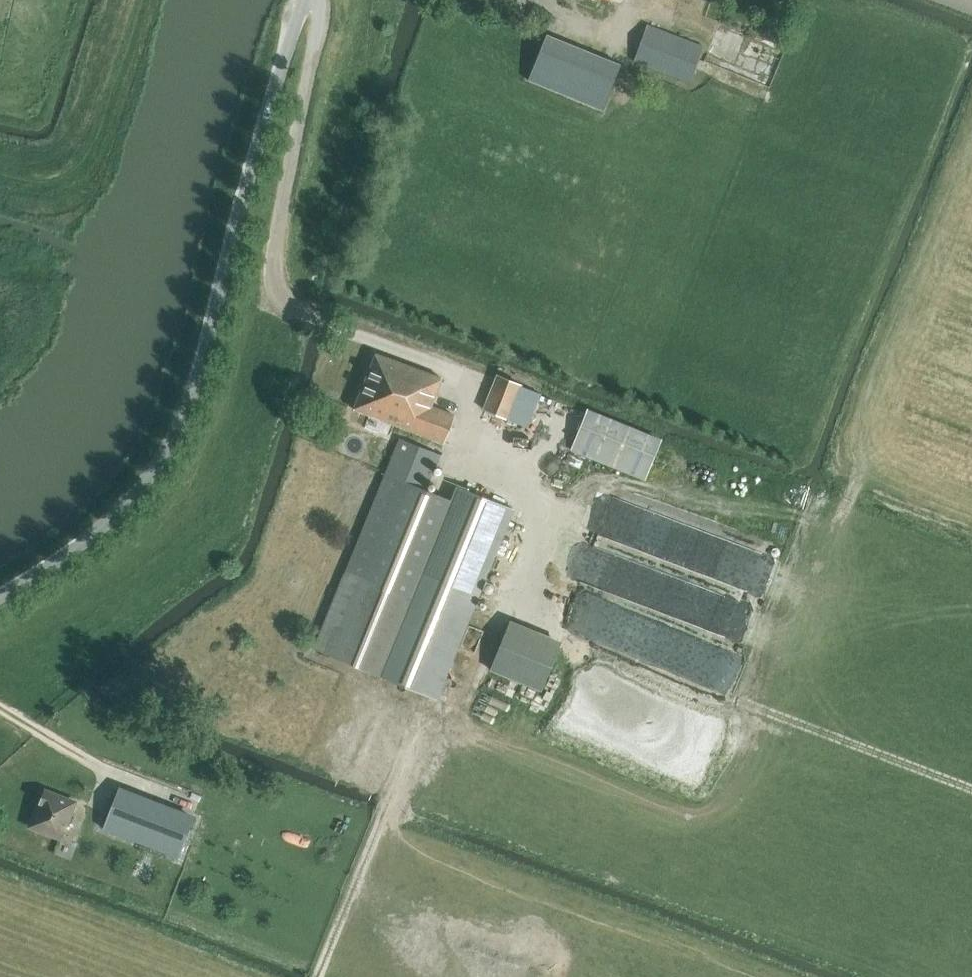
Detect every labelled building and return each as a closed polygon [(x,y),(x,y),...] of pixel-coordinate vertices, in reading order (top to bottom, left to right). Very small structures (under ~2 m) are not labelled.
[(635,60),(691,82),(704,47),(649,25),(635,60)] [(623,64),(548,33),(530,78),(604,108),(623,64)] [(377,353),(354,409),(443,445),(455,416),(433,407),(443,380),(377,353)] [(499,376),(485,409),(528,427),(542,394),(499,376)] [(588,412),(572,450),(647,481),(662,442),(588,412)] [(441,455),(399,438),(315,646),(436,695),(513,506),(458,483),(451,500),(426,491),(441,455)] [(755,584),(766,551),(692,526),(692,524),(608,495),(604,509),(603,515),(599,528),(599,534),(622,542),(621,563),(626,548),(632,550),(647,551),(650,552),(681,553),(680,565),(715,577),(694,577),(686,574),(651,573),(670,579),(669,613),(719,630),(720,615),(719,615),(737,616),(738,597),(695,582),(755,584)] [(577,575),(617,596),(634,564),(593,543),(577,575)] [(566,644),(513,622),(493,673),(545,694),(566,644)] [(47,789),(45,794),(31,830),(72,845),(87,804),(47,789)] [(194,822),(171,813),(118,794),(104,832),(180,860),(194,822)]
